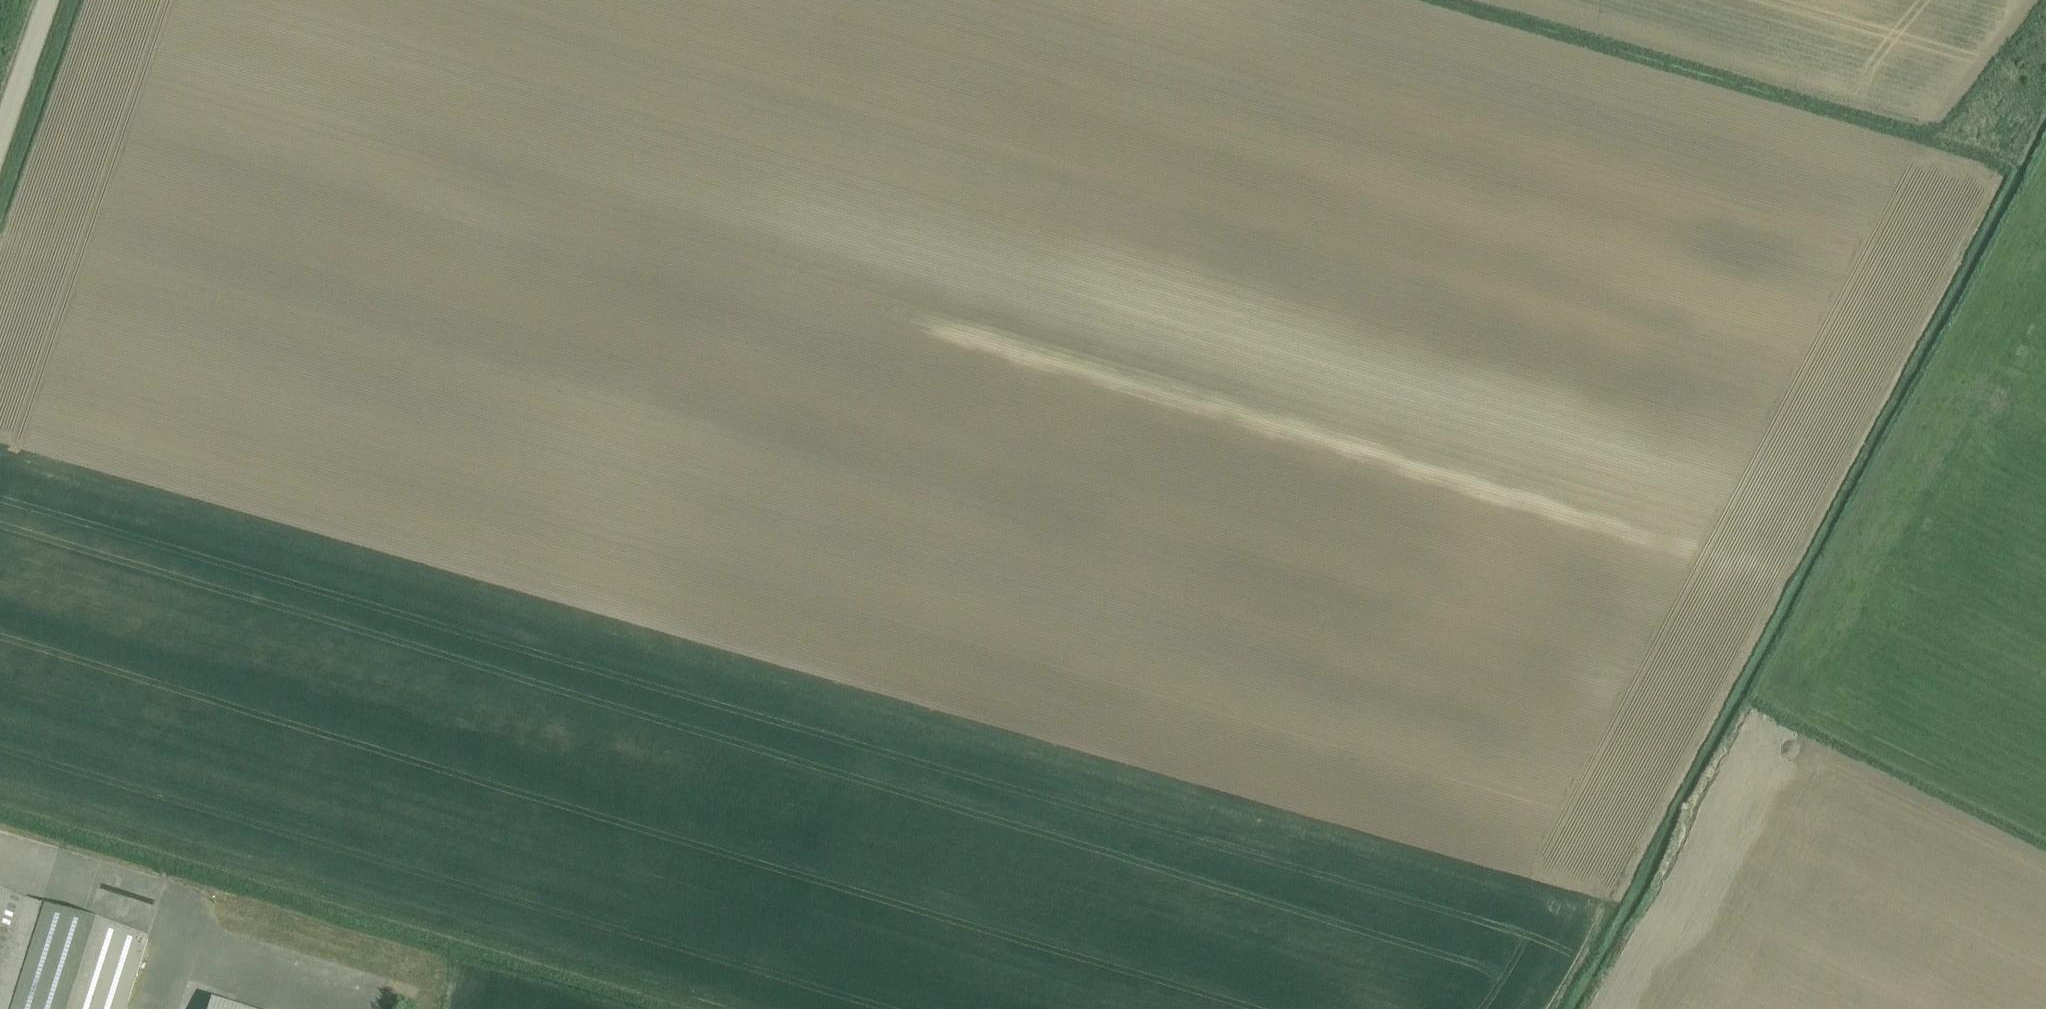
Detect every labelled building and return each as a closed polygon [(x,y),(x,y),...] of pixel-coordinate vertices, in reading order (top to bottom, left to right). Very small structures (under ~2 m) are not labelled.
[(0,892),(0,1008),(8,1008),(40,905),(0,892)] [(143,937),(40,905),(8,1008),(121,1008),(143,937)]
